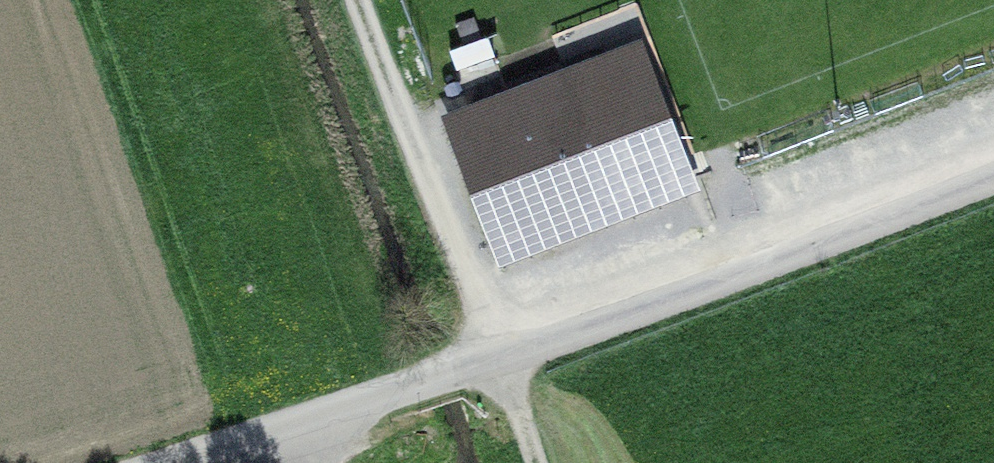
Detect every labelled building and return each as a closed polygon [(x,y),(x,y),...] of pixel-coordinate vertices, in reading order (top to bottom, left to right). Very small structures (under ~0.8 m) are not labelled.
[(659,192),(609,61),(459,118),(509,249),(659,192)]
